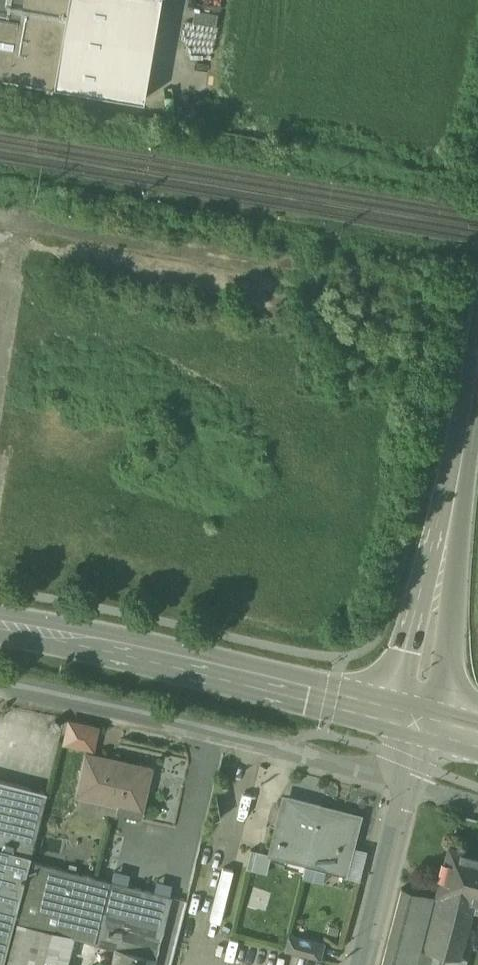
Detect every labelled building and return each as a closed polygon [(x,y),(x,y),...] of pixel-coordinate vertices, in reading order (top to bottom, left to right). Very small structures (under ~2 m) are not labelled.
[(95,98),(96,93),(54,86),(69,0),(0,0),(0,82),(95,98)] [(54,86),(96,93),(144,102),(161,0),(69,0),(54,86)] [(219,16),(195,12),(193,24),(217,28),(219,16)] [(98,727),(70,721),(65,742),(93,749),(98,727)] [(140,765),(87,753),(77,795),(95,799),(96,796),(102,794),(122,798),(119,810),(141,815),(148,782),(150,782),(153,767),(140,763),(140,765)] [(14,922),(30,861),(47,793),(38,791),(0,781),(0,964),(3,964),(14,922)] [(321,806),(289,798),(281,830),(277,828),(270,854),(288,859),(290,850),(308,854),(319,813),(321,806)] [(359,823),(319,813),(308,854),(330,860),(328,869),(346,873),(359,823)] [(451,851),(441,894),(443,894),(476,902),(477,902),(477,857),(451,851)] [(111,881),(30,861),(14,922),(15,922),(52,931),(71,936),(95,942),(111,881)] [(111,881),(95,942),(95,943),(116,948),(111,964),(155,964),(172,898),(173,898),(173,897),(111,881)] [(403,890),(384,964),(466,964),(467,960),(462,959),(427,951),(443,894),(441,894),(440,899),(403,890)] [(476,902),(443,894),(427,951),(462,959),(476,902)] [(15,922),(6,964),(43,964),(45,957),(52,931),(15,922)] [(71,936),(52,931),(45,957),(64,962),(71,936)] [(323,943),(317,942),(288,935),(285,950),(319,959),(323,943)]
